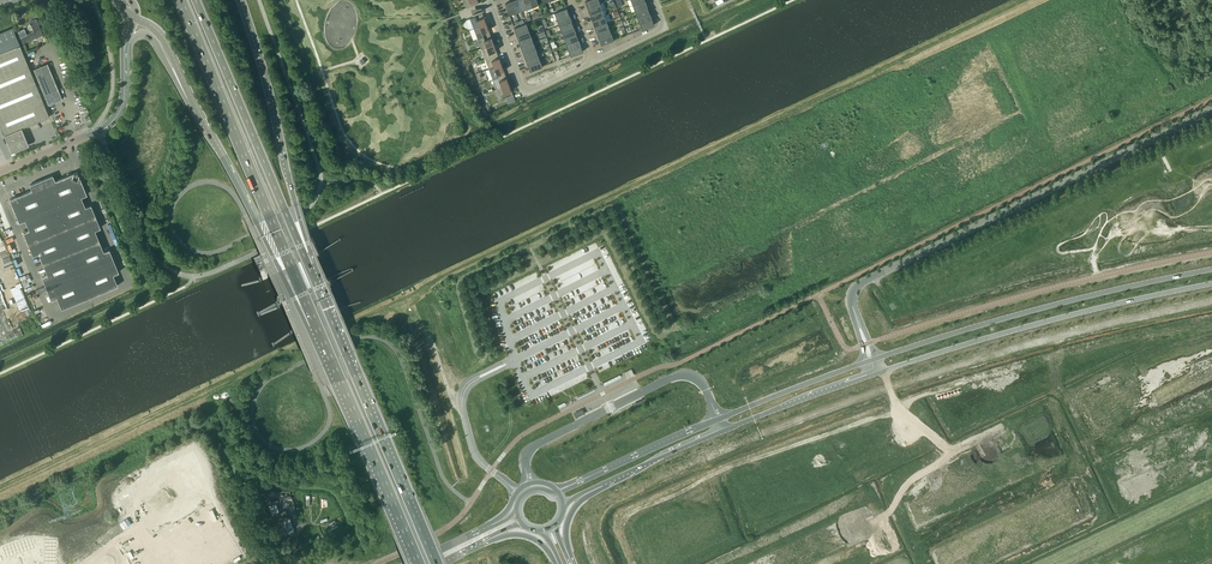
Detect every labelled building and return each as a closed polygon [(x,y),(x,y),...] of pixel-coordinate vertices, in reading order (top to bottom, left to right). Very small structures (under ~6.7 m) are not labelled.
[(515,12),(521,10),(517,0),(514,0),(511,1),(515,12)] [(521,10),(527,8),(524,0),(517,0),(521,10)] [(645,0),(633,5),(635,11),(647,6),(645,0)] [(509,14),(510,14),(515,12),(511,1),(505,3),(509,14)] [(588,7),(590,14),(602,9),(600,3),(588,7)] [(650,12),(647,6),(635,11),(637,17),(650,12)] [(555,13),(557,19),(569,14),(567,8),(555,13)] [(590,14),(592,20),(604,15),(602,9),(590,14)] [(652,18),(650,12),(637,17),(640,23),(652,18)] [(470,18),(474,28),(486,23),(483,14),(483,13),(470,18)] [(571,20),(569,14),(557,19),(559,25),(571,20)] [(592,20),(594,26),(607,21),(604,15),(592,20)] [(652,18),(640,23),(642,29),(654,25),(652,18)] [(18,31),(20,37),(23,43),(43,35),(36,19),(29,21),(33,31),(27,34),(25,28),(18,31)] [(559,25),(562,31),(574,26),(571,20),(559,25)] [(609,27),(607,21),(594,26),(597,32),(609,27)] [(474,28),(478,38),(490,33),(486,23),(474,28)] [(514,28),(516,34),(529,29),(526,23),(514,28)] [(576,33),(574,26),(562,31),(564,37),(576,33)] [(26,126),(49,117),(12,27),(0,32),(0,125),(11,152),(28,145),(21,128),(26,126)] [(597,32),(599,38),(611,33),(609,27),(597,32)] [(51,42),(59,40),(56,28),(48,30),(51,42)] [(516,34),(519,40),(531,35),(529,29),(516,34)] [(478,38),(482,48),(494,44),(490,33),(478,38)] [(578,39),(576,33),(564,37),(566,43),(578,39)] [(614,40),(611,33),(599,38),(601,44),(614,40)] [(519,40),(521,46),(533,42),(531,35),(519,40)] [(581,45),(578,39),(566,43),(568,49),(581,45)] [(535,48),(533,42),(521,46),(523,52),(535,48)] [(482,48),(485,58),(498,54),(494,44),(482,48)] [(583,51),(581,45),(568,49),(571,56),(583,51)] [(523,52),(525,58),(538,54),(535,48),(523,52)] [(485,58),(489,69),(502,64),(498,54),(485,58)] [(525,58),(528,65),(540,60),(538,54),(525,58)] [(542,66),(540,60),(528,65),(530,71),(542,66)] [(47,63),(33,69),(48,105),(62,99),(47,63)] [(505,74),(502,64),(489,69),(493,79),(505,74)] [(493,79),(497,89),(509,84),(505,74),(493,79)] [(512,91),(509,84),(497,89),(501,99),(513,94),(512,91)] [(41,213),(53,208),(80,197),(86,194),(77,172),(54,181),(52,175),(30,185),(32,190),(41,213)] [(19,222),(25,219),(41,213),(32,190),(10,199),(19,222)] [(53,208),(62,230),(95,216),(90,205),(85,207),(80,197),(53,208)] [(28,244),(62,230),(53,208),(41,213),(25,219),(29,230),(23,233),(28,244)] [(71,252),(99,241),(94,230),(100,228),(95,216),(62,230),(71,252)] [(38,253),(43,264),(71,252),(62,230),(28,244),(33,255),(38,253)] [(71,252),(80,274),(113,261),(109,249),(103,252),(99,241),(71,252)] [(42,277),(46,288),(80,274),(71,252),(43,264),(47,275),(42,277)] [(575,280),(600,269),(595,258),(568,270),(569,274),(573,282),(575,281),(575,280)] [(80,274),(89,297),(117,285),(113,274),(118,272),(113,261),(80,274)] [(61,308),(89,297),(80,274),(46,288),(51,300),(57,297),(61,308)] [(329,277),(279,301),(281,305),(332,282),(329,277)] [(569,305),(609,288),(604,277),(562,294),(566,302),(568,302),(569,305)] [(541,286),(508,300),(511,307),(514,307),(520,301),(523,301),(524,306),(525,307),(528,304),(526,302),(525,299),(530,294),(532,296),(528,300),(530,299),(531,303),(533,300),(535,302),(534,298),(531,299),(534,297),(532,294),(537,293),(535,295),(539,299),(541,298),(543,296),(542,292),(532,293),(536,291),(541,286)] [(571,313),(577,324),(618,305),(612,293),(571,313)] [(514,318),(518,330),(557,314),(553,302),(514,318)] [(631,369),(624,373),(627,378),(634,375),(631,369)] [(578,417),(587,412),(585,407),(576,412),(578,417)]
